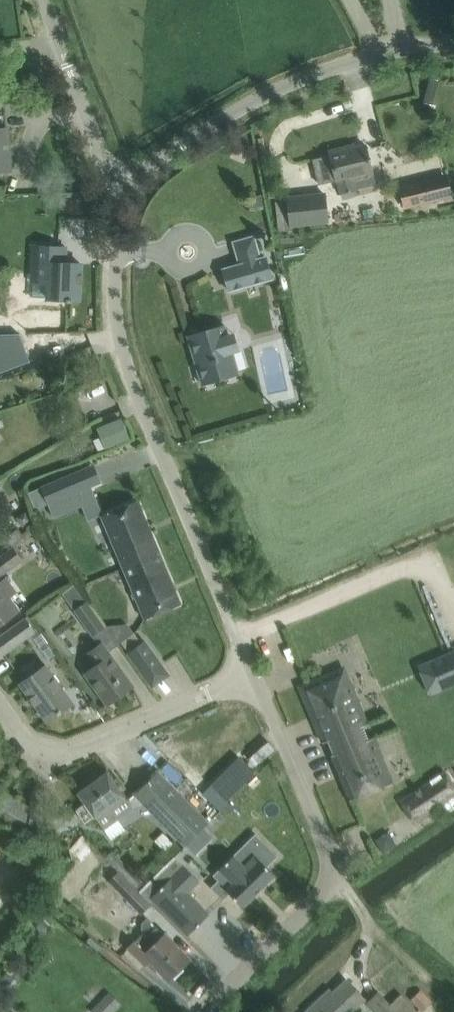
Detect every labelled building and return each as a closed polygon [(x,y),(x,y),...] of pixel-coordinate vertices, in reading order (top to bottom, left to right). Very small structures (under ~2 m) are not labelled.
[(431,104),(438,80),(430,78),(424,102),(431,104)] [(10,170),(7,128),(0,128),(0,171),(10,170)] [(372,172),(366,145),(348,149),(347,147),(330,151),(331,154),(313,158),(319,183),(336,179),(336,181),(337,181),(339,193),(356,190),(353,176),(372,172)] [(399,186),(405,209),(453,197),(447,173),(399,186)] [(289,197),(292,225),(327,221),(324,193),(289,197)] [(230,291),(273,278),(267,256),(261,257),(255,235),(233,241),(240,264),(223,268),(230,291)] [(59,246),(39,245),(34,245),(32,282),(48,283),(48,298),(66,299),(66,301),(72,301),(72,299),(80,299),(81,263),(58,262),(59,246)] [(202,384),(221,378),(239,373),(233,353),(240,351),(234,332),(227,334),(224,325),(188,336),(202,384)] [(0,334),(0,372),(30,361),(20,333),(0,334)] [(122,418),(97,428),(105,448),(130,438),(122,418)] [(75,472),(32,491),(39,508),(83,489),(75,472)] [(138,500),(119,507),(102,515),(123,567),(159,552),(138,500)] [(22,560),(25,557),(17,546),(0,558),(0,575),(22,560)] [(123,567),(137,600),(145,619),(181,604),(159,552),(123,567)] [(6,620),(18,611),(9,597),(16,592),(6,578),(0,582),(0,624),(6,620)] [(87,601),(74,611),(92,635),(99,645),(102,642),(109,652),(119,645),(105,626),(87,601)] [(26,619),(25,618),(0,637),(0,652),(2,655),(18,643),(38,629),(29,616),(26,619)] [(57,656),(48,644),(43,636),(35,642),(41,649),(50,662),(57,656)] [(162,665),(144,640),(128,652),(146,677),(162,665)] [(98,664),(85,673),(96,688),(107,704),(133,686),(122,669),(109,652),(102,642),(99,645),(89,652),(98,664)] [(445,687),(453,683),(453,652),(434,660),(445,687)] [(46,665),(36,672),(20,684),(47,721),(73,702),(46,665)] [(351,799),(392,782),(373,737),(369,739),(364,726),(368,724),(347,676),(328,684),(325,676),(300,686),(324,743),(328,741),(333,754),(332,754),(351,799)] [(268,745),(252,759),(259,766),(275,753),(268,745)] [(240,757),(211,785),(226,800),(254,773),(253,771),(246,764),(240,757)] [(259,766),(252,759),(246,764),(253,771),(259,766)] [(400,801),(414,821),(453,793),(453,782),(446,769),(400,801)] [(134,809),(119,788),(107,771),(78,793),(86,804),(76,811),(85,823),(94,817),(105,830),(118,820),(134,809)] [(134,794),(148,808),(185,846),(187,845),(202,829),(209,823),(158,771),(134,794)] [(226,800),(211,785),(202,794),(220,813),(229,804),(226,800)] [(27,804),(5,791),(0,798),(0,806),(19,818),(27,804)] [(43,829),(47,814),(32,810),(28,825),(43,829)] [(202,829),(187,845),(198,856),(214,841),(202,829)] [(218,880),(211,887),(223,900),(230,893),(243,906),(275,874),(267,866),(278,856),(266,844),(256,833),(233,855),(220,868),(225,874),(218,880)] [(199,881),(184,865),(173,876),(151,897),(188,935),(209,914),(188,892),(199,881)] [(151,904),(138,890),(119,872),(110,881),(141,913),(151,904)] [(48,928),(53,921),(47,916),(42,922),(36,927),(40,931),(41,935),(49,932),(47,928),(48,928)] [(129,946),(132,949),(146,963),(150,959),(169,978),(189,959),(156,925),(146,936),(143,933),(129,946)] [(15,969),(10,963),(3,963),(0,966),(0,979),(4,983),(11,983),(16,978),(15,969)] [(360,994),(347,980),(329,997),(325,994),(307,1011),(308,1011),(351,1011),(365,999),(360,994)] [(411,1000),(422,1011),(432,1002),(421,990),(411,1000)] [(91,1011),(92,1011),(112,1011),(120,1003),(109,992),(91,1011)] [(378,994),(367,1004),(374,1011),(395,1011),(378,994)]
